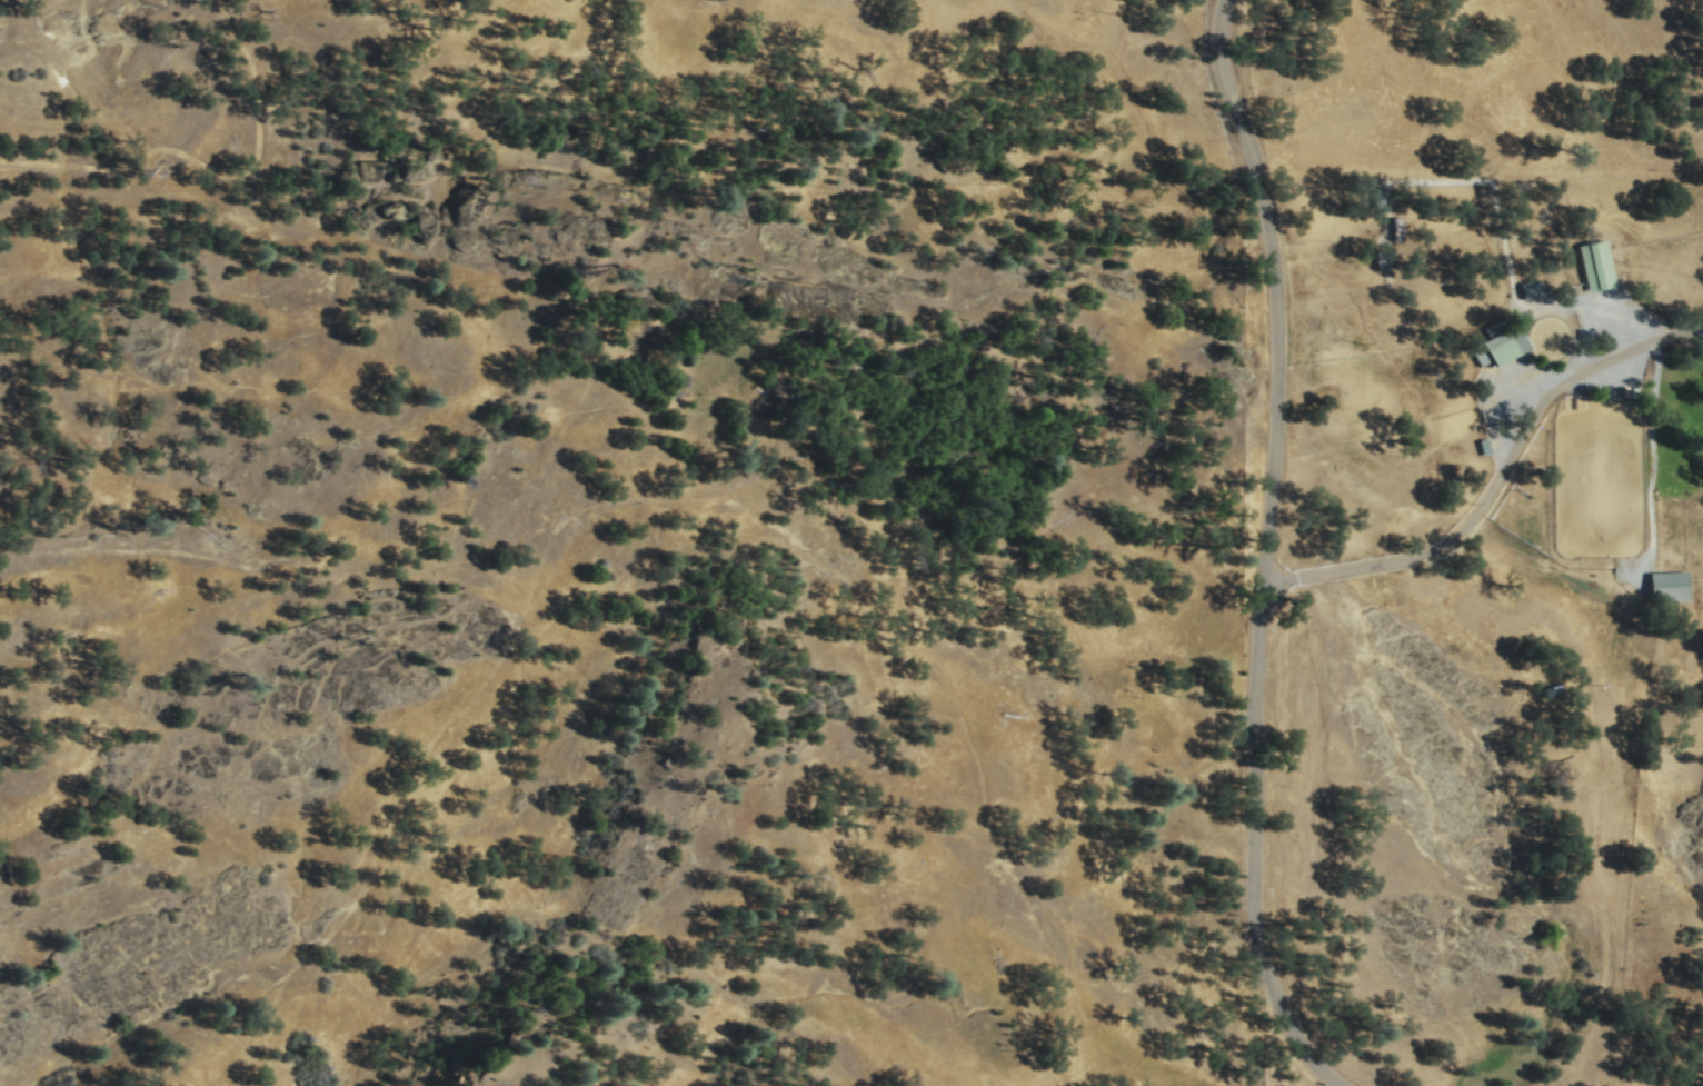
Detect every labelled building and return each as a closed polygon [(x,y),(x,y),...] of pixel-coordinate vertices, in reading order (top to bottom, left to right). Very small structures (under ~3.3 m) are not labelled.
[(1391,216),(1391,237),(1402,237),(1402,216),(1391,216)] [(1575,243),(1586,290),(1614,283),(1604,237),(1575,243)] [(1518,282),(1522,298),(1538,293),(1536,279),(1518,282)] [(1481,339),(1495,365),(1528,346),(1515,321),(1481,339)] [(1646,571),(1649,602),(1687,600),(1686,569),(1646,571)]
